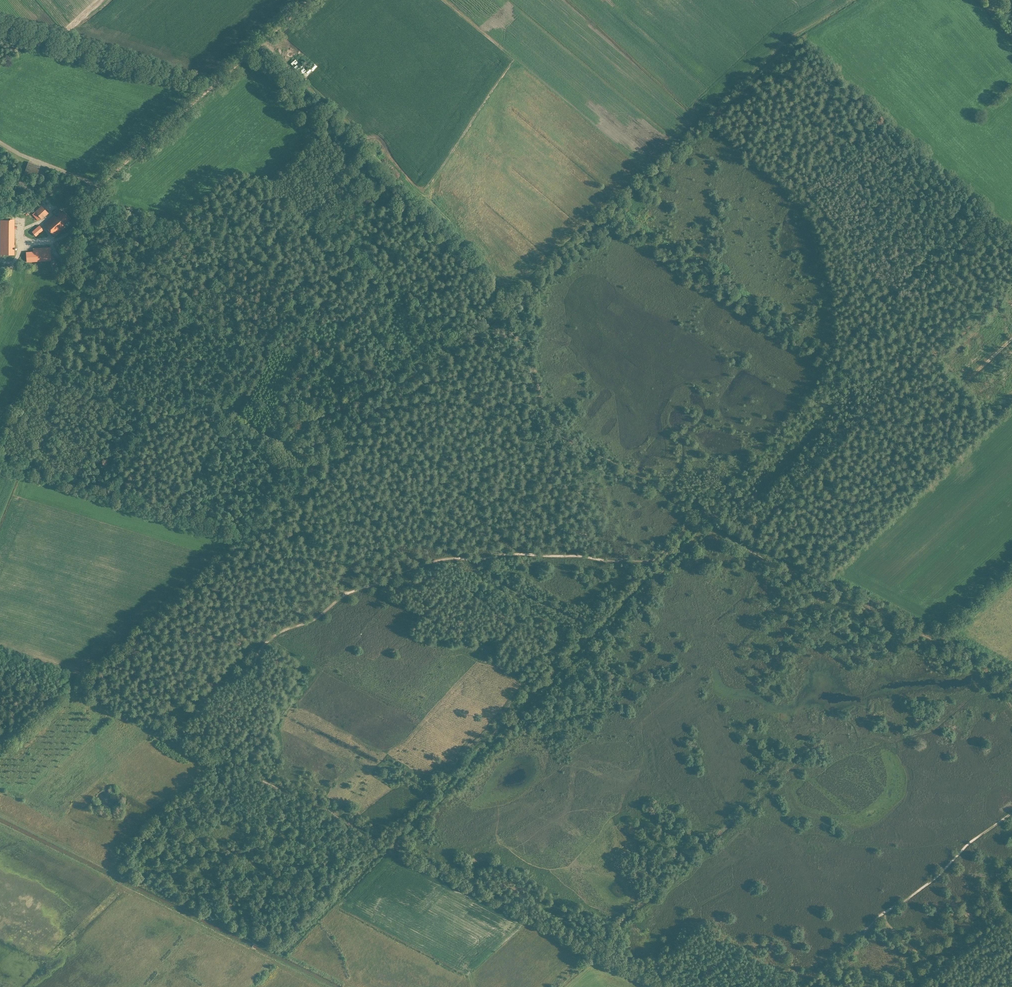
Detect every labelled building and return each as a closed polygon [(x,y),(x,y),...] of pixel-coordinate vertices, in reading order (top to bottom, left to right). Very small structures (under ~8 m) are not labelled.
[(36,177),(39,171),(40,166),(29,162),(27,167),(24,173),(36,177)] [(38,218),(40,219),(42,218),(44,216),(48,213),(42,206),(36,212),(32,215),(37,219),(38,218)] [(47,221),(44,224),(54,236),(62,230),(62,229),(65,232),(68,230),(63,225),(70,219),(63,212),(61,213),(59,211),(58,212),(56,210),(53,212),(57,216),(58,215),(59,216),(56,218),(55,215),(47,221)] [(15,255),(15,220),(0,220),(0,237),(0,255),(15,255)] [(43,230),(40,225),(32,231),(36,236),(43,230)] [(26,251),(27,262),(52,260),(51,247),(33,248),(33,251),(26,251)]
